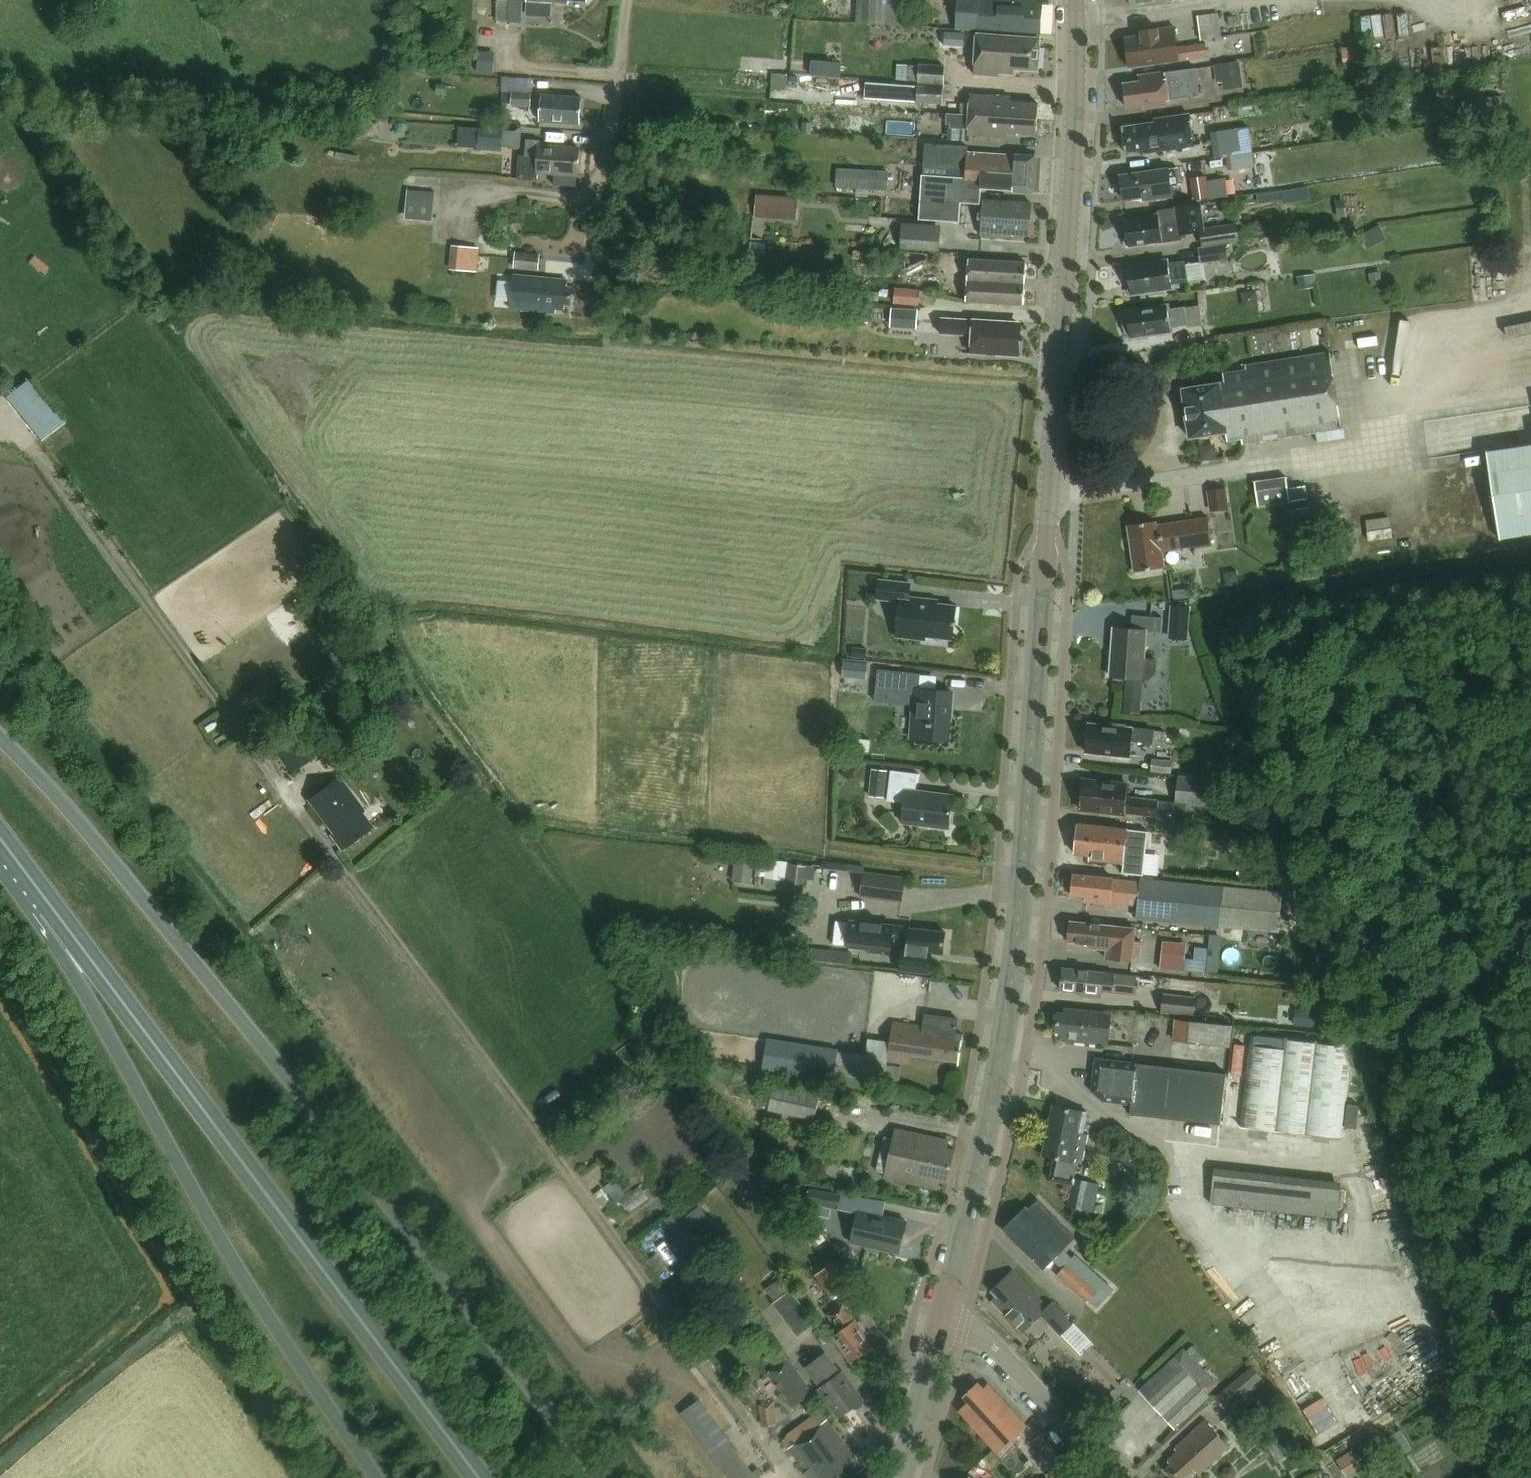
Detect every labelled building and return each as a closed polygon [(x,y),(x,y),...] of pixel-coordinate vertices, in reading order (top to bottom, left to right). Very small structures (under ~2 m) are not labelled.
[(916,1),(901,0),(860,0),(859,24),(915,26),(916,1)] [(1040,36),(1042,3),(1036,3),(1036,0),(959,0),(957,30),(1040,36)] [(520,2),(494,1),(492,29),(518,31),(520,2)] [(1407,32),(1406,10),(1358,14),(1360,36),(1407,32)] [(1196,44),(1217,40),(1213,18),(1192,22),(1196,44)] [(1205,44),(1178,48),(1175,27),(1141,32),(1142,35),(1125,38),(1129,68),(1206,57),(1205,44)] [(965,35),(945,33),(944,47),(964,48),(965,35)] [(999,77),(1000,74),(1015,75),(1015,70),(1038,72),(1041,39),(977,35),(975,75),(999,77)] [(1244,85),(1240,59),(1214,63),(1217,81),(1222,80),(1223,88),(1244,85)] [(842,63),(811,61),(809,77),(841,79),(842,63)] [(945,84),(946,66),(919,64),(919,66),(898,65),(897,81),(918,82),(918,83),(945,84)] [(1142,82),(1125,84),(1128,108),(1145,106),(1146,108),(1171,105),(1171,100),(1202,96),(1198,68),(1142,76),(1142,82)] [(841,77),(840,89),(864,92),(866,80),(841,77)] [(943,105),(944,87),(894,84),(893,98),(917,99),(917,103),(943,105)] [(531,94),(501,93),(500,105),(531,106),(531,94)] [(533,117),(574,120),(575,97),(535,94),(533,117)] [(1019,118),(1038,119),(1039,103),(1011,102),(1011,97),(971,95),(970,104),(962,103),(961,115),(1019,118)] [(1019,118),(961,115),(947,114),(947,124),(951,125),(951,128),(969,129),(968,135),(1008,137),(1009,132),(1037,134),(1038,119),(1019,118)] [(1155,120),(1156,123),(1123,128),(1126,152),(1145,149),(1145,153),(1194,145),(1190,115),(1155,120)] [(522,128),(503,129),(459,127),(458,146),(478,147),(478,149),(502,150),(502,147),(520,148),(522,128)] [(1251,128),(1218,132),(1220,149),(1221,159),(1255,155),(1254,145),(1251,128)] [(579,149),(540,145),(540,141),(527,140),(525,156),(519,156),(517,180),(537,181),(538,173),(554,175),(553,186),(575,188),(579,149)] [(1033,192),(1036,157),(968,152),(968,147),(925,144),(923,175),(922,175),(919,221),(959,223),(960,204),(980,205),(981,189),(1033,192)] [(1172,186),(1181,185),(1179,168),(1120,176),(1124,201),(1143,198),(1143,201),(1173,197),(1172,186)] [(889,171),(837,169),(836,187),(888,190),(889,171)] [(1223,195),(1220,173),(1192,177),(1195,199),(1223,195)] [(433,220),(435,192),(407,190),(405,218),(433,220)] [(799,196),(756,193),(754,215),(797,219),(799,196)] [(1032,204),(984,200),(982,235),(1010,238),(1010,234),(1029,236),(1032,204)] [(1158,216),(1125,221),(1128,246),(1143,243),(1144,245),(1182,240),(1181,234),(1201,231),(1203,245),(1239,240),(1236,224),(1204,229),(1201,205),(1157,211),(1158,216)] [(940,252),(942,226),(902,223),(900,249),(940,252)] [(1223,246),(1199,249),(1201,263),(1225,260),(1223,246)] [(448,271),(450,271),(476,273),(477,249),(449,247),(448,271)] [(541,255),(516,253),(514,269),(540,272),(541,255)] [(1024,305),(1027,263),(968,259),(966,301),(1024,305)] [(1186,264),(1185,262),(1170,264),(1169,261),(1126,267),(1129,294),(1174,288),(1173,284),(1197,281),(1195,263),(1186,264)] [(505,275),(502,308),(554,313),(555,305),(562,305),(564,287),(557,286),(558,280),(505,275)] [(907,287),(906,300),(926,301),(927,288),(907,287)] [(1171,328),(1199,324),(1197,306),(1169,310),(1168,306),(1127,312),(1130,337),(1172,332),(1171,328)] [(891,326),(918,327),(918,311),(892,309),(891,326)] [(1408,370),(1412,315),(1395,313),(1391,369),(1408,370)] [(1503,320),(1505,330),(1530,326),(1530,316),(1503,320)] [(974,321),(941,319),(940,334),(973,336),(972,353),(999,355),(999,352),(1019,353),(1021,326),(1002,325),(1002,322),(974,320),(974,321)] [(1244,444),(1317,432),(1319,442),(1344,438),(1343,430),(1340,431),(1327,353),(1247,366),(1248,370),(1225,374),(1226,383),(1182,390),(1190,438),(1205,436),(1207,448),(1244,442),(1244,444)] [(1486,452),(1500,540),(1530,535),(1530,446),(1486,452)] [(1257,507),(1290,503),(1286,477),(1254,481),(1257,507)] [(1229,509),(1226,488),(1207,490),(1209,511),(1229,509)] [(1389,514),(1365,515),(1366,536),(1390,535),(1389,514)] [(1196,549),(1213,546),(1209,516),(1157,524),(1157,521),(1128,525),(1135,572),(1165,568),(1163,552),(1195,547),(1196,549)] [(879,580),(877,599),(900,601),(896,637),(925,640),(926,636),(954,639),(957,607),(908,602),(910,583),(879,580)] [(1145,659),(1147,631),(1162,633),(1163,618),(1132,616),(1131,629),(1114,628),(1110,676),(1150,679),(1156,675),(1157,660),(1145,659)] [(381,685),(390,696),(400,689),(391,677),(381,685)] [(949,742),(953,692),(914,689),(910,739),(949,742)] [(1140,712),(1141,696),(1125,694),(1124,711),(1140,712)] [(293,772),(322,750),(299,718),(269,740),(293,772)] [(1165,733),(1125,728),(1125,726),(1104,723),(1103,726),(1089,724),(1085,752),(1112,756),(1112,759),(1129,761),(1132,740),(1164,744),(1165,733)] [(1153,759),(1152,771),(1172,773),(1173,760),(1172,760),(1153,759)] [(872,770),(869,797),(887,799),(887,801),(905,803),(903,823),(949,829),(953,795),(915,791),(917,775),(872,770)] [(1214,778),(1178,775),(1176,802),(1211,806),(1214,778)] [(338,777),(307,801),(333,834),(330,837),(341,851),(372,827),(362,813),(364,811),(338,777)] [(1128,785),(1082,781),(1080,809),(1140,815),(1139,823),(1156,825),(1156,824),(1185,827),(1187,804),(1126,798),(1128,785)] [(1123,873),(1209,882),(1209,876),(1183,874),(1184,868),(1180,868),(1180,869),(1162,867),(1166,832),(1148,830),(1147,840),(1127,838),(1128,829),(1078,824),(1075,855),(1090,856),(1090,861),(1124,865),(1123,873)] [(1203,830),(1200,849),(1229,853),(1231,834),(1203,830)] [(784,885),(789,859),(768,856),(763,882),(784,885)] [(736,858),(735,877),(754,878),(755,859),(736,858)] [(901,900),(903,878),(864,873),(861,895),(901,900)] [(1282,893),(1141,879),(1140,883),(1114,880),(1114,879),(1073,875),(1071,896),(1086,897),(1085,902),(1110,905),(1111,903),(1137,906),(1136,919),(1278,933),(1282,893)] [(848,922),(836,920),(833,944),(845,946),(848,922)] [(1067,929),(1066,935),(1069,938),(1068,942),(1090,945),(1090,948),(1107,950),(1106,958),(1131,961),(1134,929),(1110,927),(1070,922),(1070,926),(1067,929)] [(946,929),(893,923),(892,936),(909,938),(907,949),(901,948),(899,968),(929,971),(932,951),(943,952),(946,929)] [(811,958),(851,963),(852,951),(812,946),(811,958)] [(1185,957),(1160,954),(1158,970),(1184,973),(1185,957)] [(822,984),(822,1009),(841,1009),(842,989),(869,990),(869,968),(817,967),(817,984),(822,984)] [(1136,977),(1062,969),(1060,991),(1081,993),(1081,995),(1101,998),(1102,991),(1134,995),(1136,977)] [(1196,997),(1163,994),(1161,1013),(1194,1016),(1196,997)] [(1315,1026),(1316,1010),(1296,1008),(1294,1024),(1315,1026)] [(1108,1045),(1111,1014),(1064,1009),(1064,1013),(1058,1013),(1056,1033),(1062,1033),(1061,1038),(1071,1039),(1071,1042),(1108,1045)] [(892,1021),(886,1061),(910,1065),(912,1055),(958,1062),(962,1041),(955,1040),(958,1019),(925,1014),(924,1026),(892,1021)] [(1175,1020),(1172,1040),(1230,1047),(1233,1027),(1175,1020)] [(886,1058),(807,1047),(804,1071),(882,1082),(886,1058)] [(1326,1090),(1226,1079),(1227,1076),(1095,1060),(1091,1092),(1103,1102),(1131,1105),(1130,1115),(1221,1126),(1221,1122),(1321,1133),(1326,1090)] [(813,1120),(818,1097),(772,1087),(767,1110),(813,1120)] [(1088,1114),(1052,1106),(1042,1157),(1054,1159),(1049,1181),(1072,1186),(1068,1207),(1084,1210),(1089,1184),(1073,1180),(1077,1162),(1081,1163),(1087,1136),(1083,1135),(1088,1114)] [(896,1129),(886,1177),(937,1189),(938,1181),(947,1183),(954,1150),(946,1149),(948,1141),(896,1129)] [(1212,1206),(1253,1211),(1253,1210),(1337,1219),(1341,1183),(1214,1168),(1210,1205),(1212,1205),(1212,1206)] [(808,1191),(806,1204),(837,1209),(839,1196),(808,1191)] [(1074,1238),(1038,1202),(1029,1211),(1025,1208),(1003,1231),(1043,1269),(1052,1260),(1062,1269),(1056,1276),(1086,1303),(1088,1301),(1097,1309),(1113,1291),(1073,1256),(1071,1258),(1062,1250),(1074,1238)] [(858,1211),(850,1243),(898,1254),(906,1222),(858,1211)] [(809,1269),(831,1299),(851,1284),(835,1262),(831,1265),(825,1257),(809,1269)] [(991,1292),(996,1297),(991,1302),(1021,1334),(1041,1315),(1061,1335),(1072,1325),(1052,1304),(1048,1308),(1012,1272),(991,1292)] [(797,1338),(816,1324),(791,1290),(772,1304),(797,1338)] [(874,1348),(843,1303),(828,1314),(840,1331),(833,1335),(852,1363),(874,1348)] [(1211,1369),(1204,1362),(1192,1348),(1188,1352),(1185,1349),(1139,1392),(1174,1429),(1210,1395),(1209,1394),(1219,1385),(1207,1373),(1211,1369)] [(841,1372),(839,1373),(823,1353),(805,1367),(817,1384),(814,1386),(840,1420),(863,1402),(841,1372)] [(794,1408),(814,1393),(789,1358),(769,1373),(794,1408)] [(1213,1396),(1223,1408),(1260,1377),(1251,1365),(1213,1396)] [(1026,1428),(987,1385),(983,1389),(977,1383),(963,1396),(968,1402),(959,1411),(998,1454),(1026,1428)] [(1194,1470),(1199,1475),(1229,1447),(1205,1421),(1174,1450),(1177,1453),(1168,1462),(1171,1466),(1166,1470),(1174,1477),(1185,1477),(1194,1470)] [(862,1469),(827,1422),(789,1450),(810,1477),(861,1477),(857,1473),(862,1469)] [(757,1477),(724,1432),(705,1446),(731,1477),(755,1477),(757,1477)] [(1288,1456),(1275,1434),(1265,1441),(1277,1462),(1288,1456)] [(1333,1463),(1343,1477),(1345,1477),(1361,1468),(1351,1452),(1333,1463)]
